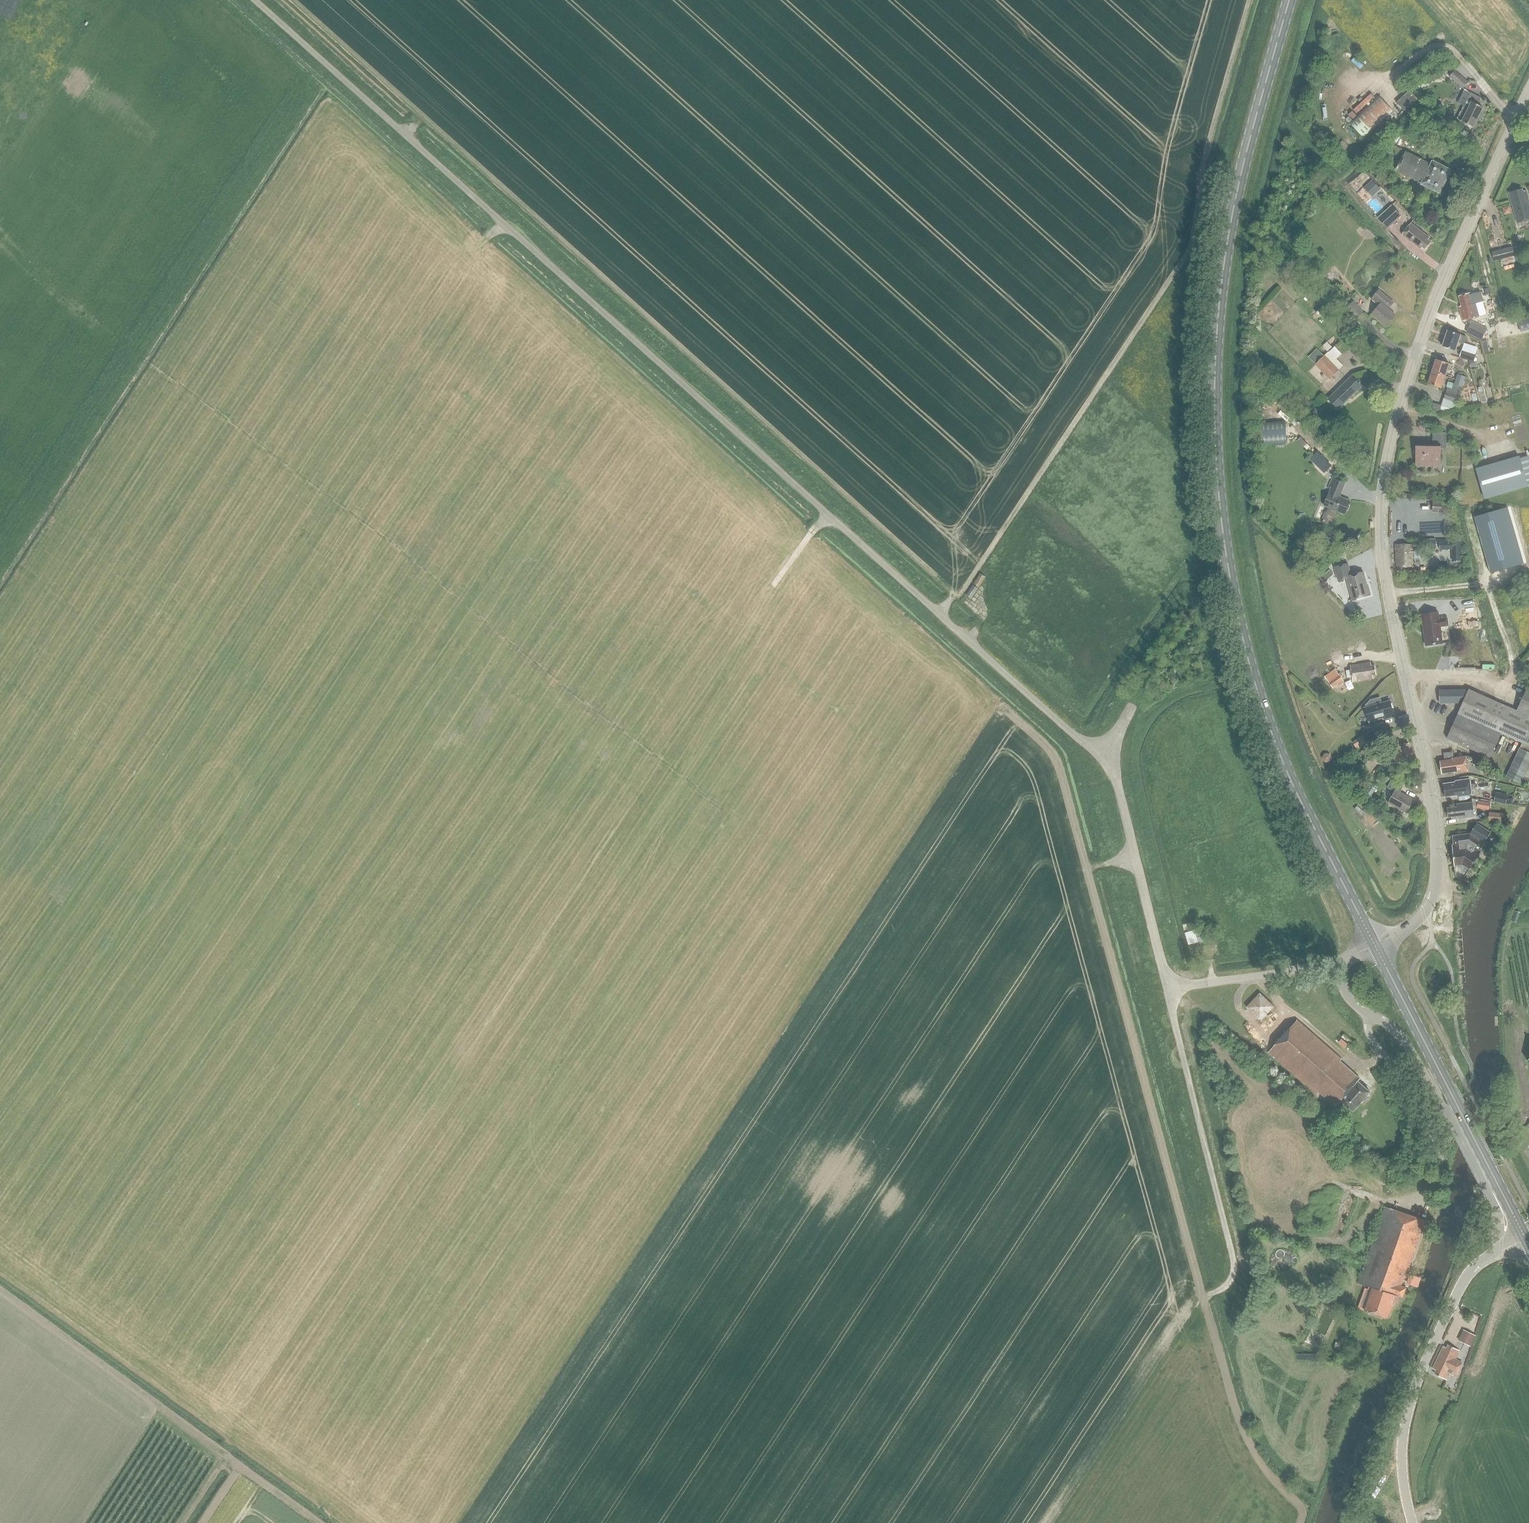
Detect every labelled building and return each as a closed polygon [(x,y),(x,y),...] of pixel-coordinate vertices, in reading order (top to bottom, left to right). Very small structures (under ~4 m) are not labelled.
[(11,20),(20,0),(0,0),(0,15),(11,20)] [(1455,70),(1449,76),(1463,88),(1468,81),(1455,70)] [(1409,90),(1396,103),(1405,112),(1418,99),(1409,90)] [(1473,127),(1483,107),(1478,105),(1481,98),(1470,93),(1464,90),(1458,103),(1464,106),(1457,119),(1461,121),(1473,127)] [(1393,111),(1378,95),(1349,123),(1364,139),(1393,111)] [(1439,193),(1451,170),(1433,161),(1431,164),(1405,151),(1396,170),(1422,183),(1421,184),(1439,193)] [(1371,181),(1363,189),(1372,197),(1380,189),(1371,181)] [(1526,191),(1523,192),(1522,189),(1513,192),(1514,195),(1510,196),(1518,223),(1528,220),(1528,202),(1526,191)] [(1392,205),(1378,218),(1388,229),(1402,215),(1392,205)] [(1425,249),(1430,242),(1428,240),(1430,238),(1411,223),(1402,234),(1421,249),(1422,247),(1425,249)] [(1512,246),(1497,250),(1499,259),(1501,259),(1502,265),(1515,262),(1514,256),(1512,246)] [(1386,326),(1396,315),(1388,309),(1394,303),(1379,290),(1371,299),(1379,306),(1372,314),(1386,326)] [(1480,292),(1471,294),(1473,303),(1475,303),(1482,301),(1480,292)] [(1463,321),(1479,316),(1475,303),(1473,303),(1471,294),(1470,293),(1468,294),(1459,296),(1462,306),(1459,307),(1463,321)] [(1289,308),(1296,302),(1292,297),(1289,299),(1290,300),(1285,303),(1289,308)] [(1356,319),(1363,312),(1353,301),(1346,307),(1356,319)] [(1324,305),(1320,309),(1328,317),(1332,313),(1324,305)] [(1473,321),(1467,332),(1482,340),(1488,328),(1473,321)] [(1518,323),(1519,330),(1528,328),(1528,321),(1518,323)] [(1464,345),(1466,337),(1461,335),(1448,330),(1442,347),(1455,351),(1458,343),(1464,345)] [(1485,340),(1485,350),(1493,350),(1493,340),(1485,340)] [(1330,379),(1339,370),(1338,369),(1343,365),(1330,351),(1329,352),(1329,351),(1325,355),(1317,348),(1309,357),(1316,364),(1315,365),(1330,379)] [(1474,361),(1477,355),(1462,350),(1460,357),(1474,361)] [(1445,376),(1449,364),(1436,359),(1432,372),(1445,376)] [(1441,388),(1445,376),(1432,372),(1428,384),(1441,388)] [(1276,374),(1272,378),(1276,383),(1280,378),(1276,374)] [(1338,409),(1361,386),(1352,376),(1329,399),(1338,409)] [(1472,403),(1480,401),(1476,383),(1467,385),(1472,403)] [(1441,406),(1453,410),(1454,410),(1459,409),(1458,399),(1456,398),(1458,390),(1448,387),(1445,398),(1444,398),(1441,406)] [(1315,407),(1311,412),(1317,416),(1320,413),(1318,409),(1315,407)] [(1285,421),(1261,423),(1262,445),(1287,443),(1285,421)] [(1446,448),(1447,433),(1433,432),(1433,445),(1416,445),(1416,466),(1433,466),(1433,462),(1440,462),(1441,448),(1446,448)] [(1301,438),(1297,442),(1303,448),(1307,444),(1301,438)] [(1325,473),(1335,464),(1320,450),(1311,459),(1325,473)] [(1484,498),(1528,486),(1519,457),(1476,469),(1484,498)] [(1329,508),(1323,522),(1332,526),(1338,511),(1344,514),(1350,501),(1340,497),(1345,484),(1332,478),(1329,488),(1331,489),(1324,506),(1329,508)] [(1450,501),(1433,500),(1433,512),(1440,512),(1440,515),(1447,516),(1447,512),(1449,512),(1450,501)] [(1504,508),(1477,515),(1492,569),(1519,562),(1504,508)] [(1422,549),(1436,549),(1436,540),(1422,540),(1422,549)] [(1453,561),(1461,561),(1460,541),(1452,542),(1440,542),(1440,550),(1452,549),(1453,561)] [(1412,555),(1412,544),(1396,545),(1396,564),(1399,563),(1399,567),(1412,567),(1412,555)] [(1423,550),(1415,550),(1415,559),(1423,558),(1423,550)] [(1338,581),(1347,578),(1350,591),(1352,591),(1354,599),(1371,595),(1368,585),(1367,585),(1363,572),(1351,575),(1348,563),(1335,567),(1338,581)] [(971,598),(986,577),(981,574),(966,595),(971,598)] [(1440,627),(1448,626),(1447,618),(1439,619),(1438,612),(1421,614),(1426,646),(1443,643),(1440,627)] [(1373,675),(1376,675),(1375,665),(1371,666),(1371,663),(1350,666),(1351,669),(1346,670),(1348,677),(1352,677),(1353,682),(1373,678),(1373,675)] [(1333,688),(1343,681),(1335,669),(1325,677),(1333,688)] [(1528,766),(1528,688),(1527,687),(1517,711),(1469,689),(1469,690),(1440,690),(1440,703),(1463,703),(1447,738),(1490,758),(1501,733),(1522,743),(1506,777),(1521,784),(1528,766)] [(1390,701),(1365,708),(1370,724),(1364,726),(1367,737),(1379,733),(1376,722),(1375,723),(1374,719),(1383,716),(1383,717),(1386,718),(1394,716),(1390,701)] [(1366,743),(1362,736),(1353,742),(1357,749),(1366,743)] [(1388,765),(1412,760),(1409,743),(1398,745),(1397,742),(1390,744),(1391,751),(1385,753),(1387,762),(1388,765)] [(1452,759),(1444,761),(1440,761),(1442,774),(1454,772),(1454,773),(1468,771),(1466,756),(1453,758),(1452,758),(1452,759)] [(1490,771),(1488,777),(1497,780),(1499,774),(1490,771)] [(1457,796),(1472,794),(1471,788),(1475,787),(1474,779),(1456,781),(1456,782),(1444,784),(1445,797),(1457,795),(1457,796)] [(1414,800),(1400,792),(1403,787),(1392,780),(1387,788),(1395,792),(1389,803),(1406,813),(1414,800)] [(1367,801),(1374,791),(1369,787),(1362,797),(1367,801)] [(1508,795),(1496,792),(1494,801),(1506,804),(1508,795)] [(1452,819),(1474,816),(1473,809),(1472,803),(1456,804),(1457,807),(1447,808),(1448,817),(1451,817),(1452,819)] [(1503,821),(1503,813),(1489,812),(1489,820),(1503,821)] [(1481,848),(1483,844),(1484,843),(1491,832),(1476,823),(1470,834),(1453,836),(1454,845),(1452,845),(1454,857),(1453,857),(1455,874),(1455,875),(1456,876),(1457,877),(1458,878),(1459,878),(1460,878),(1461,879),(1461,878),(1462,878),(1463,878),(1464,878),(1464,877),(1465,877),(1465,876),(1483,849),(1481,848)] [(1188,945),(1210,939),(1207,927),(1185,933),(1188,945)] [(1263,991),(1249,1006),(1264,1020),(1278,1005),(1263,991)] [(1353,1111),(1370,1092),(1358,1081),(1360,1079),(1340,1061),(1341,1059),(1297,1020),(1268,1052),(1317,1094),(1319,1092),(1336,1107),(1341,1100),(1353,1111)] [(1406,1278),(1426,1221),(1385,1207),(1358,1283),(1373,1288),(1365,1311),(1388,1319),(1392,1304),(1395,1305),(1398,1296),(1403,1298),(1407,1288),(1401,1286),(1404,1278),(1406,1278)] [(1357,1308),(1365,1311),(1373,1288),(1368,1287),(1368,1289),(1364,1288),(1357,1308)] [(1464,1335),(1475,1339),(1477,1332),(1466,1328),(1464,1335)] [(1455,1376),(1461,1364),(1455,1361),(1459,1351),(1448,1345),(1447,1348),(1443,1347),(1433,1368),(1436,1370),(1435,1373),(1447,1380),(1450,1373),(1455,1376)]
